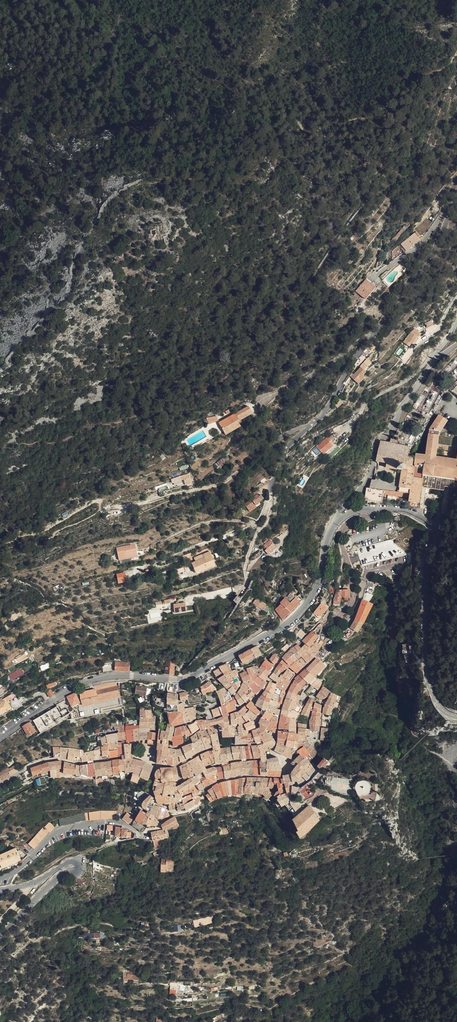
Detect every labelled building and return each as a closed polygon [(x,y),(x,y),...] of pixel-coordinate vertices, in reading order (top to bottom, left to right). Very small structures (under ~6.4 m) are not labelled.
[(412,232),(399,243),(401,245),(399,246),(403,252),(418,239),(417,237),(412,232)] [(372,285),(375,288),(376,288),(383,281),(379,278),(372,285)] [(369,283),(366,286),(362,283),(355,291),(365,299),(375,288),(372,285),(369,283)] [(415,337),(424,326),(417,320),(406,334),(412,339),(414,336),(415,337)] [(366,346),(369,349),(378,341),(375,337),(366,346)] [(372,350),(366,358),(369,360),(373,356),(372,354),(374,352),(372,350)] [(357,375),(367,364),(366,363),(365,362),(355,373),(357,375)] [(364,368),(368,365),(367,364),(357,375),(360,378),(367,370),(364,368)] [(251,398),(222,415),(228,427),(244,417),(242,413),(256,405),(251,398)] [(438,433),(439,428),(440,428),(446,417),(437,412),(430,425),(427,451),(420,450),(419,457),(418,465),(415,465),(407,463),(405,477),(377,470),(375,478),(372,478),(369,491),(386,495),(388,482),(414,488),(413,493),(416,493),(415,500),(423,501),(427,480),(448,484),(456,484),(456,474),(456,434),(438,433)] [(208,424),(218,420),(216,415),(206,418),(208,424)] [(398,461),(407,463),(415,465),(418,465),(419,457),(418,457),(419,449),(415,449),(412,448),(414,439),(397,435),(391,434),(385,432),(381,452),(392,455),(391,459),(395,460),(398,461)] [(327,437),(316,445),(323,453),(333,444),(327,437)] [(315,447),(312,450),(317,455),(321,452),(315,447)] [(187,479),(194,477),(192,471),(185,472),(187,479)] [(255,494),(248,499),(253,506),(259,500),(266,495),(265,494),(267,493),(264,489),(262,490),(258,486),(252,490),(255,494)] [(270,541),(268,543),(271,547),(280,539),(274,532),(267,538),(270,541)] [(118,541),(119,549),(125,548),(125,553),(139,551),(138,544),(138,543),(139,543),(139,538),(118,541)] [(207,554),(214,551),(211,546),(195,553),(197,556),(206,553),(207,554)] [(197,556),(193,558),(197,568),(217,560),(214,551),(207,554),(206,553),(197,556)] [(125,572),(116,574),(118,583),(126,582),(125,572)] [(241,596),(245,591),(243,590),(240,588),(236,593),(241,596)] [(262,598),(266,593),(260,589),(257,594),(262,598)] [(282,597),(276,603),(284,612),(303,595),(299,590),(291,597),(286,591),(280,596),(282,597)] [(268,602),(271,597),(266,593),(262,598),(268,602)] [(258,597),(253,602),(263,610),(267,604),(258,597)] [(355,617),(364,621),(364,620),(373,602),(363,597),(355,617)] [(321,603),(315,610),(320,615),(326,607),(321,603)] [(336,608),(334,611),(328,621),(332,624),(338,612),(339,610),(336,608)] [(358,630),(364,621),(355,617),(350,625),(358,630)] [(299,635),(302,637),(306,632),(302,628),(300,628),(296,633),(299,635)] [(317,635),(312,630),(307,635),(313,640),(315,638),(317,635)] [(309,646),(307,649),(306,650),(313,657),(313,656),(320,646),(326,636),(321,634),(317,640),(315,638),(313,640),(307,635),(303,640),(306,642),(309,646)] [(417,634),(408,634),(408,647),(412,648),(412,652),(416,652),(416,646),(422,646),(422,636),(417,636),(417,634)] [(285,645),(282,647),(285,650),(291,644),(288,641),(285,645)] [(261,653),(257,646),(240,656),(244,663),(261,653)] [(17,652),(19,656),(29,651),(27,647),(17,652)] [(295,661),(298,659),(294,653),(295,652),(294,651),(293,652),(291,648),(287,652),(295,661)] [(313,657),(306,650),(301,656),(305,660),(306,659),(308,661),(313,657)] [(283,656),(284,657),(291,664),(295,661),(287,652),(283,656)] [(19,663),(28,658),(26,653),(16,658),(19,663)] [(277,655),(275,653),(269,658),(274,663),(279,658),(276,656),(277,655)] [(169,654),(168,666),(176,667),(177,655),(169,654)] [(105,666),(118,663),(123,663),(123,655),(118,655),(104,657),(105,666)] [(299,665),(301,668),(302,667),(308,661),(306,659),(305,660),(301,656),(298,659),(295,661),(296,662),(299,665)] [(289,666),(291,664),(284,657),(282,659),(281,661),(287,667),(289,666)] [(313,666),(309,670),(312,673),(315,676),(318,673),(321,670),(325,666),(322,663),(321,661),(320,660),(316,658),(314,660),(311,663),(313,666)] [(269,661),(266,659),(262,663),(271,669),(274,665),(271,663),(272,662),(269,660),(269,661)] [(276,667),(281,671),(282,670),(287,667),(281,661),(276,667)] [(301,669),(301,668),(299,665),(296,662),(295,661),(291,664),(289,666),(296,673),(298,671),(301,669)] [(271,669),(262,663),(259,667),(264,671),(268,673),(271,669)] [(219,668),(222,672),(227,670),(227,671),(231,669),(228,664),(227,664),(226,664),(225,664),(218,667),(219,668)] [(262,678),(266,680),(267,676),(262,674),(264,671),(259,667),(257,670),(255,674),(258,676),(262,678)] [(11,680),(25,673),(22,668),(8,674),(11,680)] [(213,671),(216,677),(220,674),(222,672),(219,668),(213,671)] [(254,668),(250,675),(248,677),(249,677),(253,680),(255,674),(257,670),(254,668)] [(284,671),(283,671),(282,674),(290,681),(291,679),(294,676),(295,674),(288,668),(285,671),(284,671)] [(242,678),(248,674),(248,673),(247,669),(240,673),(242,678)] [(309,675),(305,670),(302,672),(299,674),(297,676),(295,678),(303,685),(306,682),(307,683),(313,678),(316,676),(315,676),(312,673),(309,675)] [(224,675),(230,682),(234,680),(233,678),(229,672),(224,675)] [(262,678),(258,676),(255,674),(253,680),(251,683),(254,685),(255,686),(258,680),(264,683),(266,680),(262,678)] [(290,681),(282,674),(279,677),(277,681),(276,683),(278,683),(287,686),(290,681)] [(230,682),(224,675),(218,679),(225,686),(230,682)] [(253,680),(249,677),(245,684),(252,689),(254,685),(251,683),(253,680)] [(322,681),(317,678),(311,685),(318,690),(322,681)] [(234,680),(230,682),(233,687),(236,690),(239,686),(239,685),(235,679),(234,680)] [(255,686),(261,689),(264,683),(258,680),(255,686)] [(273,694),(275,690),(278,683),(276,683),(269,680),(265,689),(265,690),(273,694)] [(299,690),(302,687),(294,681),(291,685),(289,689),(289,690),(291,691),(294,687),(299,690)] [(79,691),(80,694),(82,703),(83,706),(119,698),(119,697),(115,682),(109,683),(88,688),(79,691)] [(233,687),(230,682),(225,686),(229,691),(233,687)] [(255,692),(252,689),(245,684),(244,682),(242,683),(241,686),(240,688),(240,689),(250,697),(255,692)] [(284,692),(285,690),(287,686),(278,683),(275,690),(281,692),(282,691),(284,692)] [(216,690),(216,689),(212,684),(206,688),(205,685),(200,687),(201,689),(199,690),(201,694),(202,694),(216,690)] [(11,695),(11,694),(17,690),(14,685),(4,691),(4,692),(0,695),(0,702),(11,695)] [(9,688),(7,685),(0,689),(0,694),(9,688)] [(261,689),(255,686),(254,685),(252,689),(255,692),(258,694),(262,689),(261,689)] [(137,686),(136,693),(141,694),(140,696),(146,696),(147,687),(137,686)] [(328,694),(331,690),(325,687),(324,686),(318,694),(318,696),(321,699),(323,699),(326,697),(327,696),(328,695),(328,694)] [(52,688),(46,691),(50,698),(55,694),(52,688)] [(230,696),(224,688),(220,690),(224,698),(230,696)] [(245,702),(248,699),(250,697),(240,689),(238,692),(245,702)] [(281,698),(283,699),(285,693),(281,692),(275,690),(273,694),(279,697),(281,698)] [(301,695),(297,693),(296,694),(291,691),(289,690),(286,700),(293,701),(297,702),(301,695)] [(332,691),(330,695),(329,697),(336,700),(337,699),(341,700),(342,695),(339,694),(334,692),(332,691)] [(245,702),(238,692),(235,697),(241,705),(245,702)] [(79,696),(78,694),(77,694),(67,700),(72,709),(80,704),(78,699),(79,699),(79,696)] [(177,704),(178,695),(167,694),(168,702),(169,701),(169,705),(175,704),(175,711),(181,712),(186,711),(185,708),(183,702),(177,704)] [(277,703),(282,704),(283,699),(281,698),(279,697),(273,694),(272,698),(270,701),(277,703)] [(14,699),(11,695),(0,702),(0,706),(14,699)] [(267,699),(260,697),(258,702),(263,704),(261,708),(262,708),(263,708),(267,699)] [(307,703),(305,706),(304,708),(310,711),(313,700),(314,699),(313,698),(313,697),(312,697),(311,697),(310,698),(309,700),(307,703)] [(329,697),(326,702),(334,706),(336,700),(329,697)] [(15,701),(14,699),(0,706),(2,709),(15,701)] [(272,707),(268,706),(270,701),(267,699),(263,708),(262,708),(260,712),(264,714),(263,717),(267,719),(269,721),(267,728),(269,729),(276,733),(278,722),(279,717),(273,716),(274,713),(270,712),(270,710),(272,707)] [(229,703),(228,700),(225,701),(226,703),(222,704),(222,706),(220,707),(223,714),(235,710),(233,704),(232,701),(229,703)] [(294,709),(300,712),(303,706),(301,704),(300,706),(296,704),(292,703),(293,701),(286,700),(283,708),(283,711),(289,711),(289,710),(293,711),(294,709)] [(248,704),(247,705),(251,709),(255,713),(256,712),(258,710),(254,705),(255,704),(251,701),(248,704)] [(276,707),(277,703),(270,701),(268,706),(272,707),(270,710),(273,711),(274,713),(275,708),(276,707)] [(330,714),(334,706),(326,702),(326,703),(323,712),(330,714)] [(247,705),(247,704),(243,708),(242,709),(247,714),(251,709),(247,705)] [(198,715),(195,706),(190,707),(193,719),(195,719),(198,718),(198,715)] [(186,711),(188,721),(193,719),(190,707),(185,708),(186,711)] [(223,714),(220,707),(214,710),(215,717),(223,714)] [(256,712),(255,713),(251,709),(247,714),(250,717),(254,720),(258,714),(256,712)] [(141,718),(152,717),(151,710),(141,710),(141,718)] [(172,724),(173,725),(178,724),(175,711),(169,712),(170,724),(172,724)] [(175,711),(178,724),(184,722),(181,712),(175,711)] [(237,724),(240,723),(237,718),(235,713),(231,714),(233,725),(237,724)] [(230,736),(235,736),(233,727),(233,725),(231,714),(223,717),(216,719),(218,724),(219,728),(223,727),(223,730),(225,737),(230,736)] [(152,717),(141,718),(140,728),(140,731),(149,731),(150,729),(156,730),(156,726),(155,717),(152,717)] [(211,726),(209,720),(202,719),(204,728),(207,728),(211,727),(211,726)] [(30,735),(37,730),(31,721),(24,726),(30,735)] [(248,723),(245,723),(249,731),(249,730),(257,727),(252,721),(248,723)] [(197,729),(195,722),(193,723),(189,724),(192,733),(194,732),(197,729)] [(238,726),(240,735),(245,735),(245,731),(249,731),(245,723),(238,726)] [(187,732),(188,734),(189,735),(189,734),(190,734),(191,733),(192,733),(189,724),(183,725),(183,726),(187,732)] [(134,741),(134,729),(136,729),(135,726),(127,727),(127,730),(127,742),(134,741)] [(174,729),(174,732),(174,735),(183,733),(187,732),(183,726),(174,727),(174,729)] [(261,736),(268,733),(267,731),(265,729),(264,728),(261,727),(257,729),(261,736)] [(204,728),(201,729),(203,736),(209,735),(211,734),(214,734),(213,731),(207,731),(207,728),(204,728)] [(168,740),(165,739),(166,732),(167,731),(159,729),(158,744),(158,746),(157,747),(163,747),(168,748),(168,746),(168,744),(168,740)] [(257,743),(262,741),(261,736),(257,729),(253,731),(253,732),(256,743),(257,743)] [(327,742),(329,729),(322,729),(320,741),(327,742)] [(287,743),(287,739),(289,739),(289,731),(279,730),(279,738),(284,739),(284,743),(287,743)] [(149,731),(140,731),(139,741),(139,744),(143,744),(143,740),(149,740),(149,731)] [(143,740),(143,744),(148,744),(149,744),(156,744),(156,733),(154,732),(149,731),(149,740),(143,740)] [(166,732),(165,739),(168,740),(170,740),(172,741),(173,741),(173,737),(172,737),(172,733),(166,732)] [(197,732),(191,737),(193,743),(194,742),(199,741),(197,732)] [(248,734),(249,743),(256,743),(253,732),(250,734),(248,734)] [(179,744),(184,742),(184,741),(185,740),(185,739),(183,733),(174,735),(174,736),(173,737),(173,741),(173,745),(176,745),(179,744)] [(220,744),(217,733),(214,734),(211,734),(213,747),(213,749),(213,750),(220,749),(220,747),(220,746),(220,744)] [(261,736),(262,741),(263,742),(263,743),(268,741),(271,740),(273,739),(272,738),(268,733),(261,736)] [(240,740),(240,744),(249,743),(248,734),(245,735),(240,735),(240,740)] [(116,740),(116,738),(105,738),(105,735),(99,737),(101,744),(106,743),(106,741),(116,740)] [(106,743),(108,758),(113,757),(112,745),(116,745),(116,742),(116,740),(106,741),(106,743)] [(308,741),(308,740),(297,741),(297,749),(297,751),(300,749),(303,747),(306,746),(309,744),(308,741)] [(202,751),(199,741),(194,742),(198,753),(202,751)] [(101,744),(100,744),(101,759),(108,758),(106,743),(101,744)] [(123,748),(124,754),(124,757),(124,759),(131,759),(131,757),(129,743),(123,744),(116,745),(116,748),(123,748)] [(187,745),(192,756),(196,754),(192,743),(187,745)] [(93,760),(101,759),(100,744),(93,747),(94,749),(92,750),(93,760)] [(316,749),(313,745),(312,744),(307,749),(311,754),(316,749)] [(192,756),(187,745),(183,747),(185,751),(188,759),(192,756)] [(261,757),(258,745),(251,746),(254,758),(261,757)] [(247,758),(245,746),(243,746),(238,746),(233,747),(235,759),(247,758)] [(254,758),(251,746),(245,746),(247,758),(254,758)] [(87,763),(94,762),(93,761),(93,760),(92,750),(89,750),(88,747),(87,747),(84,748),(81,749),(83,752),(85,752),(87,761),(87,762),(87,763)] [(157,751),(158,751),(158,752),(158,754),(168,755),(170,748),(168,748),(163,747),(157,747),(157,751)] [(188,759),(185,751),(183,747),(178,749),(182,762),(188,759)] [(170,748),(168,755),(168,757),(166,764),(172,765),(176,749),(170,748)] [(76,754),(76,761),(81,762),(80,752),(83,752),(81,749),(77,749),(74,749),(73,753),(76,754)] [(173,765),(180,763),(182,762),(178,749),(176,749),(172,765),(173,765)] [(302,753),(306,758),(309,761),(314,757),(311,754),(307,749),(302,753)] [(214,763),(209,751),(201,755),(206,766),(214,763)] [(293,763),(298,766),(300,764),(306,758),(302,753),(297,759),(295,760),(293,763)] [(206,766),(201,755),(196,757),(201,769),(206,766)] [(223,762),(222,758),(221,755),(214,756),(215,759),(216,762),(216,763),(223,762)] [(278,756),(267,759),(268,767),(272,768),(275,768),(282,768),(278,756)] [(201,769),(196,757),(189,761),(194,773),(201,769)] [(318,765),(322,769),(324,768),(325,767),(327,764),(329,760),(325,757),(318,765)] [(304,766),(309,761),(306,758),(300,764),(304,766)] [(132,773),(131,759),(124,759),(124,772),(124,773),(132,773)] [(131,759),(131,761),(132,773),(133,773),(131,779),(136,782),(138,778),(140,776),(135,774),(138,766),(142,768),(145,762),(135,760),(131,759)] [(56,769),(61,768),(61,760),(51,762),(50,762),(51,769),(56,769)] [(76,773),(77,769),(77,766),(77,764),(72,763),(64,761),(64,773),(71,773),(76,773)] [(194,773),(189,761),(183,764),(188,777),(194,773)] [(309,761),(304,766),(308,773),(310,778),(317,769),(315,767),(309,761)] [(48,762),(42,764),(41,765),(43,771),(42,772),(43,774),(47,773),(47,770),(50,770),(48,762)] [(94,766),(94,762),(87,763),(88,776),(95,776),(94,766)] [(140,772),(143,774),(142,777),(147,780),(149,777),(153,766),(145,762),(142,768),(140,772)] [(15,764),(10,768),(8,770),(10,774),(18,770),(15,764)] [(303,777),(308,773),(304,766),(300,764),(298,766),(295,770),(291,774),(294,781),(295,781),(298,781),(301,779),(303,777)] [(34,774),(35,776),(38,775),(38,774),(38,773),(42,772),(43,771),(41,765),(30,768),(29,769),(29,771),(33,770),(34,774)] [(157,770),(156,771),(156,772),(156,773),(156,774),(156,775),(156,776),(153,786),(158,787),(163,788),(165,789),(165,786),(166,778),(169,779),(176,779),(177,779),(177,773),(177,766),(161,766),(161,767),(160,768),(159,768),(158,768),(158,769),(157,769),(157,770)] [(226,777),(224,766),(216,767),(219,779),(226,777)] [(2,779),(10,774),(8,770),(7,768),(7,767),(0,770),(0,776),(2,779)] [(201,781),(205,786),(209,785),(217,781),(213,771),(215,771),(214,767),(210,768),(206,769),(204,771),(198,774),(201,781)] [(198,774),(196,775),(190,779),(196,785),(201,781),(198,774)] [(246,786),(247,778),(239,777),(239,779),(239,786),(246,786)] [(247,778),(246,786),(246,794),(252,795),(253,791),(253,781),(258,781),(258,777),(247,778)] [(256,787),(263,788),(264,786),(261,786),(262,777),(258,777),(258,781),(253,781),(253,791),(255,792),(256,787)] [(261,786),(264,786),(266,786),(266,783),(270,783),(269,787),(273,787),(275,782),(275,778),(262,777),(261,786)] [(196,785),(190,779),(186,781),(191,788),(196,785)] [(246,795),(246,794),(246,786),(239,786),(239,779),(237,779),(232,780),(232,792),(232,795),(238,796),(239,793),(246,795)] [(360,792),(362,793),(363,793),(365,793),(367,793),(369,792),(370,790),(371,788),(371,786),(370,785),(370,783),(368,782),(366,780),(364,780),(362,781),(360,782),(358,783),(357,786),(357,788),(358,790),(360,792)] [(191,793),(195,792),(191,788),(186,781),(181,784),(184,790),(179,792),(181,796),(191,793)] [(204,787),(205,786),(201,781),(196,785),(201,791),(204,787)] [(225,782),(221,783),(217,784),(222,795),(228,793),(227,781),(225,782)] [(222,795),(217,784),(208,790),(210,793),(208,794),(212,799),(222,795)] [(197,795),(201,791),(196,785),(191,788),(195,792),(197,795)] [(285,794),(282,795),(285,800),(287,804),(289,803),(288,803),(292,801),(293,801),(293,793),(288,795),(287,793),(285,793),(285,794)] [(151,802),(154,796),(150,794),(146,798),(143,803),(143,805),(143,806),(144,807),(149,810),(154,803),(151,802)] [(165,801),(165,802),(170,802),(170,801),(171,795),(169,795),(166,794),(163,794),(156,794),(158,800),(165,801)] [(183,800),(186,808),(194,804),(195,804),(194,798),(187,801),(186,799),(183,800)] [(183,809),(186,809),(186,808),(183,800),(175,801),(175,802),(177,808),(177,810),(182,808),(182,809),(183,809)] [(149,810),(155,814),(157,810),(159,806),(154,803),(149,810)] [(167,806),(160,804),(159,806),(157,810),(165,813),(166,809),(167,806)] [(308,806),(295,817),(294,819),(299,829),(297,831),(301,837),(311,830),(320,818),(309,805),(308,806)] [(117,819),(117,810),(101,809),(84,812),(74,813),(74,815),(59,817),(60,820),(54,821),(55,826),(76,822),(76,821),(83,820),(83,821),(90,819),(91,820),(102,818),(109,818),(109,819),(110,820),(110,818),(117,819)] [(122,819),(129,824),(134,818),(127,813),(122,819)] [(164,822),(163,824),(164,828),(165,828),(168,827),(171,825),(175,823),(177,822),(178,821),(175,814),(167,820),(165,821),(164,822)] [(145,818),(141,816),(139,815),(137,817),(136,820),(143,823),(145,818)] [(28,843),(34,848),(43,837),(49,830),(50,831),(55,826),(50,821),(44,826),(43,825),(28,843)] [(123,826),(116,826),(116,836),(131,836),(131,831),(128,831),(128,829),(123,828),(123,826)] [(167,837),(165,828),(164,828),(151,831),(153,839),(153,840),(158,839),(167,837)] [(1,863),(3,865),(4,868),(11,864),(10,861),(13,860),(14,863),(22,859),(16,847),(0,855),(0,864),(1,863)] [(162,863),(162,867),(162,870),(167,870),(169,870),(174,870),(174,868),(174,865),(175,861),(175,858),(167,857),(167,863),(162,863)] [(213,916),(193,921),(194,927),(214,922),(213,916)]
